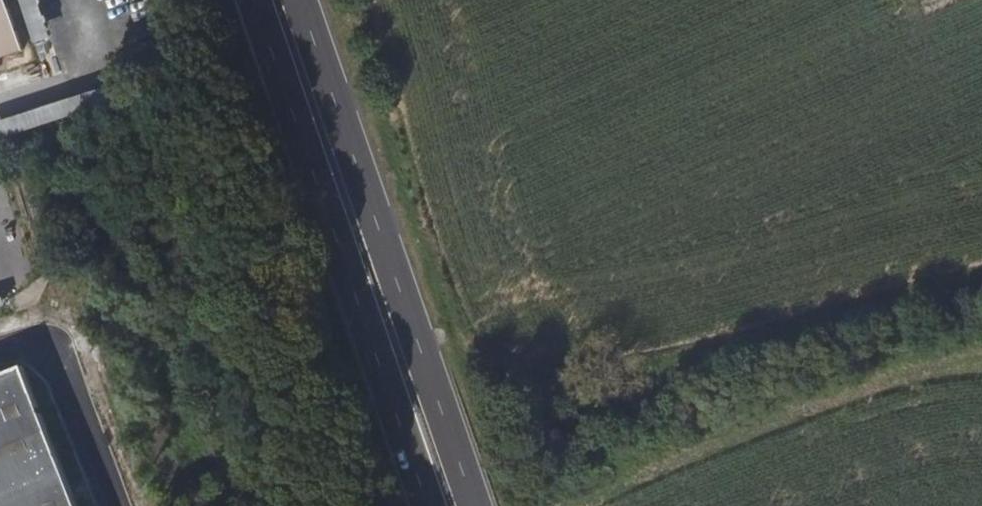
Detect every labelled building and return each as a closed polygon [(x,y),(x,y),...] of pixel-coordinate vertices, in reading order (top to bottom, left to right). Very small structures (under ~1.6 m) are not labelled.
[(9,0),(0,0),(0,58),(25,50),(9,0)] [(94,101),(0,122),(0,140),(98,118),(94,101)] [(25,367),(0,377),(0,505),(79,505),(25,367)]
